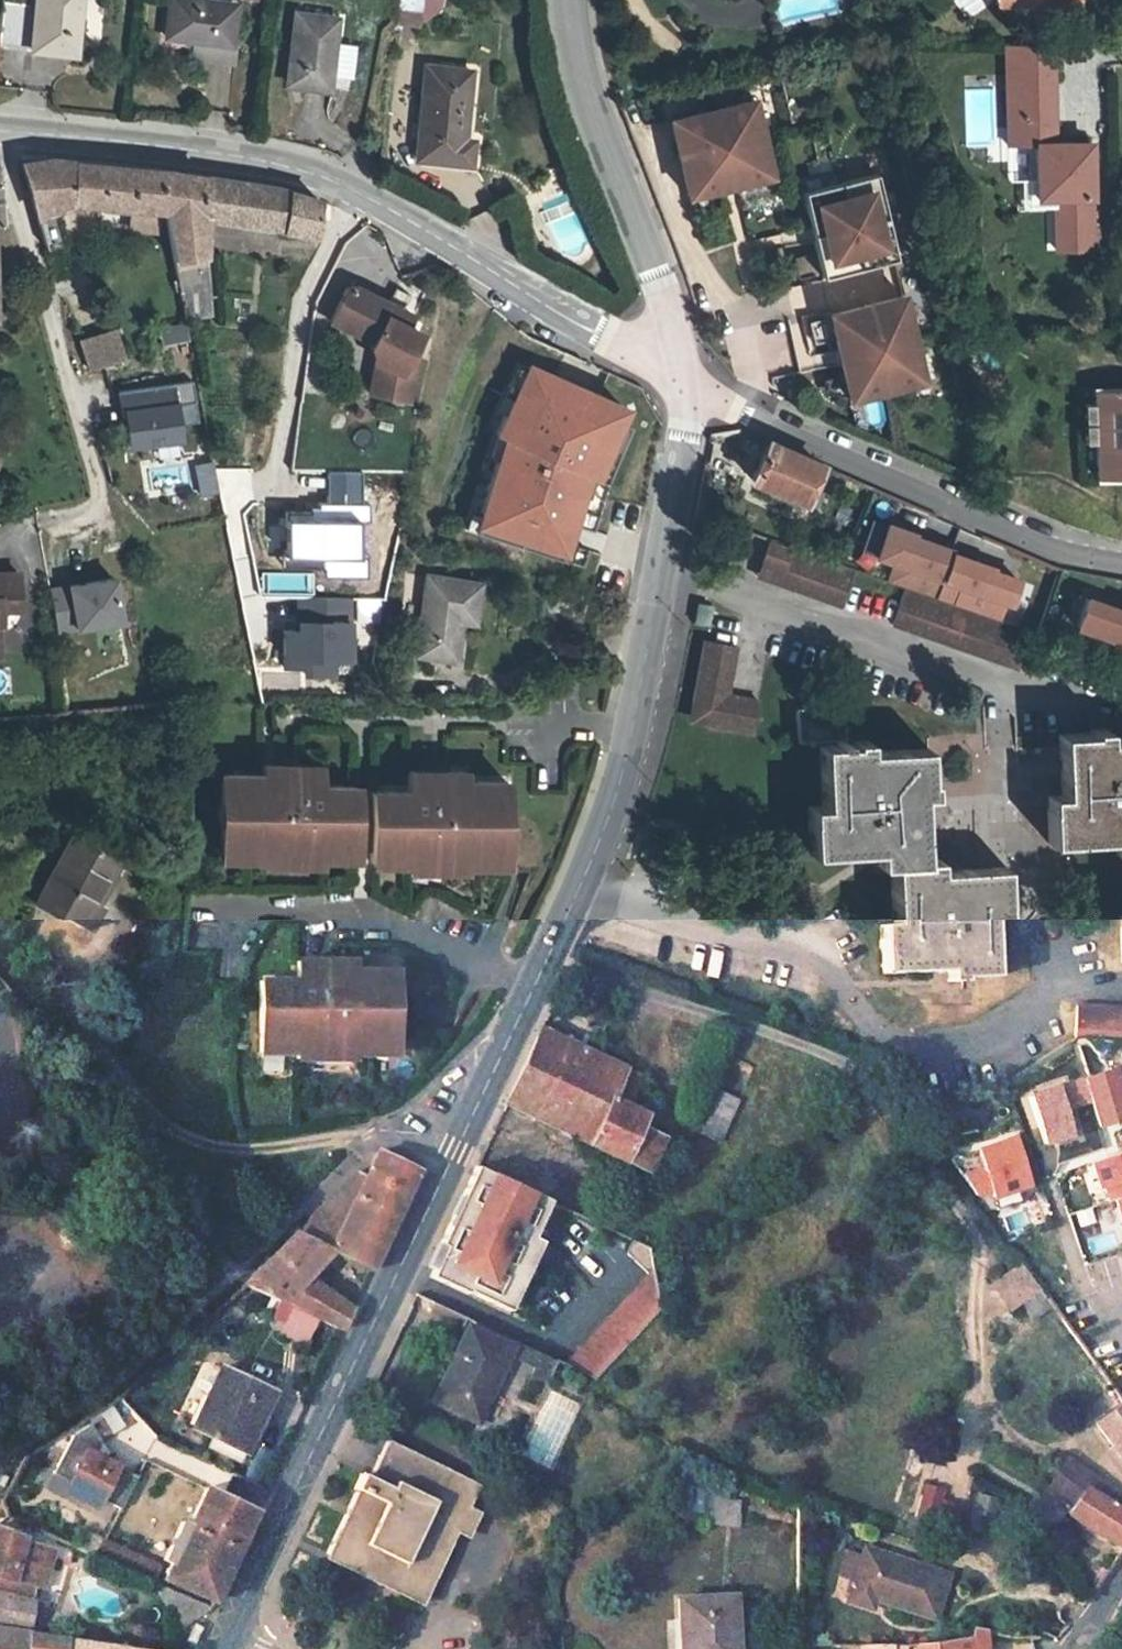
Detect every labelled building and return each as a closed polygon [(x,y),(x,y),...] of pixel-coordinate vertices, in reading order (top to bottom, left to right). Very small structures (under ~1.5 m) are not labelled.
[(3,46),(66,54),(73,0),(41,0),(40,7),(9,3),(3,46)] [(418,25),(421,0),(397,0),(395,23),(418,25)] [(1052,4),(1052,11),(1073,11),(1073,0),(1052,0),(1052,4)] [(237,18),(172,9),(169,39),(233,48),(237,18)] [(337,45),(339,20),(300,14),(295,83),(333,88),(334,74),(353,76),(355,46),(337,45)] [(1044,136),(1043,172),(1043,189),(1063,190),(1063,198),(1063,226),(1097,226),(1098,137),(1059,136),(1060,62),(1015,62),(1014,136),(1044,136)] [(474,80),(428,75),(420,166),(475,171),(477,147),(468,146),(474,80)] [(761,96),(672,117),(691,199),(780,179),(761,96)] [(54,209),(69,201),(100,204),(162,213),(161,171),(46,159),(43,163),(29,165),(22,161),(45,248),(64,243),(54,209)] [(177,283),(204,276),(197,221),(201,177),(161,171),(162,213),(163,213),(177,283)] [(1063,190),(1043,189),(1043,172),(1035,172),(1035,198),(1063,198),(1063,190)] [(883,173),(807,191),(827,275),(902,258),(883,173)] [(201,177),(197,221),(308,234),(312,200),(268,189),(201,177)] [(1097,226),(1063,226),(1062,244),(1097,244),(1097,226)] [(404,321),(341,290),(332,308),(326,340),(348,346),(351,333),(368,337),(365,350),(376,368),(370,394),(409,403),(417,361),(412,359),(422,339),(409,333),(400,327),(404,321)] [(912,292),(831,310),(851,401),(932,383),(912,292)] [(159,326),(162,344),(190,339),(187,321),(159,326)] [(414,326),(404,321),(400,327),(409,333),(414,326)] [(114,329),(80,340),(89,369),(105,364),(123,358),(114,329)] [(105,364),(89,369),(93,380),(108,375),(105,364)] [(182,443),(178,409),(198,406),(195,385),(120,395),(123,416),(126,416),(131,450),(182,443)] [(1091,389),(1091,409),(1091,426),(1091,430),(1092,447),(1092,477),(1121,476),(1121,388),(1091,389)] [(1091,426),(1091,409),(1080,409),(1080,426),(1091,426)] [(1092,447),(1091,430),(1080,431),(1080,447),(1092,447)] [(819,460),(768,438),(751,476),(802,498),(819,460)] [(192,462),(197,493),(217,490),(212,459),(192,462)] [(576,473),(547,460),(541,478),(535,500),(564,509),(576,473)] [(531,513),(541,479),(495,463),(484,495),(474,525),(530,545),(537,525),(522,521),(525,511),(531,513)] [(364,574),(363,469),(327,469),(327,514),(285,514),(286,564),(324,564),(324,574),(364,574)] [(478,492),(467,523),(474,525),(484,495),(478,492)] [(1017,580),(991,571),(992,568),(950,553),(951,550),(912,536),(913,533),(886,524),(874,556),(894,562),(887,580),(901,585),(997,620),(1003,602),(1009,604),(1017,580)] [(775,578),(838,601),(851,567),(787,544),(786,546),(782,545),(769,540),(762,560),(779,567),(775,578)] [(757,572),(775,578),(779,567),(762,560),(757,572)] [(477,579),(425,572),(412,649),(451,656),(457,616),(471,618),(477,579)] [(0,575),(0,657),(3,656),(2,631),(6,631),(5,614),(20,613),(18,574),(0,575)] [(120,580),(51,590),(59,634),(127,626),(120,580)] [(997,620),(901,585),(888,619),(1013,665),(1026,630),(997,620)] [(1121,655),(1121,598),(1090,587),(1072,636),(1121,655)] [(353,665),(352,600),(300,601),(300,633),(286,633),(287,669),(306,668),(306,679),(337,678),(336,666),(353,665)] [(686,690),(698,708),(700,710),(748,722),(755,692),(720,683),(729,635),(698,629),(686,690)] [(841,690),(791,693),(791,726),(841,726),(841,690)] [(849,729),(814,731),(818,803),(806,804),(808,839),(885,837),(890,924),(879,924),(881,960),(961,954),(962,963),(993,961),(990,886),(1001,886),(1000,854),(922,856),(917,764),(925,764),(923,733),(849,735),(849,729)] [(1044,730),(1048,803),(1034,804),(1036,839),(1116,836),(1121,922),(1105,924),(1107,957),(1121,957),(1121,733),(1078,734),(1078,729),(1044,730)] [(319,783),(319,763),(257,764),(258,774),(216,774),(216,861),(257,860),(257,866),(319,865),(319,859),(353,858),(352,782),(319,783)] [(464,865),(506,865),(507,778),(464,778),(464,768),(403,768),(403,788),(370,788),(369,864),(402,864),(402,871),(464,871),(464,865)] [(87,898),(100,852),(56,839),(34,915),(89,931),(98,901),(87,898)] [(291,978),(257,978),(256,1054),(291,1055),(291,1060),(353,1060),(352,1054),(396,1055),(395,968),(352,968),(352,958),(291,957),(291,978)] [(1101,1013),(1074,1009),(1072,1039),(1121,1046),(1121,1015),(1101,1013)] [(590,1047),(539,1024),(503,1103),(555,1126),(590,1047)] [(638,1070),(590,1047),(555,1126),(626,1157),(641,1125),(647,1112),(624,1101),(638,1070)] [(1080,1076),(1020,1095),(1036,1148),(1097,1129),(1080,1076)] [(720,1141),(740,1100),(719,1089),(699,1130),(720,1141)] [(641,1125),(626,1157),(649,1168),(664,1137),(641,1125)] [(1026,1183),(1010,1137),(948,1158),(973,1193),(989,1188),(992,1195),(1026,1183)] [(362,1167),(311,1217),(302,1233),(333,1248),(371,1268),(418,1169),(412,1166),(417,1156),(416,1148),(399,1140),(392,1146),(383,1141),(378,1150),(369,1169),(362,1167)] [(1090,1159),(1099,1186),(1106,1184),(1110,1198),(1114,1196),(1121,1194),(1121,1149),(1090,1159)] [(535,1193),(474,1166),(437,1244),(442,1246),(428,1276),(464,1293),(465,1291),(496,1306),(518,1260),(527,1264),(538,1241),(529,1237),(517,1231),(535,1193)] [(546,1199),(535,1193),(517,1231),(529,1237),(546,1199)] [(1114,1196),(1121,1222),(1121,1194),(1114,1196)] [(332,1299),(308,1275),(333,1248),(302,1233),(299,1232),(240,1289),(295,1312),(316,1320),(341,1330),(352,1307),(332,1299)] [(651,1245),(637,1238),(627,1249),(650,1271),(566,1361),(595,1374),(665,1299),(651,1245)] [(527,1264),(518,1260),(496,1306),(505,1310),(527,1264)] [(1023,1264),(995,1283),(1012,1311),(1043,1291),(1038,1284),(1023,1264)] [(316,1320),(295,1312),(287,1332),(307,1340),(316,1320)] [(471,1323),(435,1398),(480,1419),(516,1346),(471,1323)] [(534,1363),(542,1367),(545,1362),(547,1358),(538,1354),(537,1358),(534,1363)] [(547,1358),(545,1362),(542,1367),(537,1378),(551,1384),(558,1369),(560,1364),(547,1358)] [(258,1423),(271,1394),(216,1369),(188,1430),(232,1450),(247,1418),(258,1423)] [(1090,1421),(1121,1462),(1121,1402),(1119,1398),(1090,1421)] [(111,1405),(92,1417),(104,1435),(123,1423),(111,1405)] [(119,1429),(130,1455),(155,1444),(144,1418),(119,1429)] [(100,1439),(90,1422),(71,1434),(51,1471),(67,1480),(63,1488),(94,1505),(99,1498),(118,1508),(136,1476),(92,1452),(100,1439)] [(356,1491),(326,1553),(354,1566),(356,1561),(373,1569),(427,1595),(480,1486),(386,1439),(367,1476),(361,1473),(353,1489),(356,1491)] [(1074,1507),(1071,1514),(1121,1542),(1121,1510),(1109,1499),(1106,1498),(1112,1488),(1063,1462),(1047,1493),(1074,1507)] [(953,1504),(941,1502),(943,1488),(920,1483),(912,1521),(948,1528),(953,1504)] [(205,1487),(188,1524),(239,1546),(255,1510),(205,1487)] [(1109,1499),(1121,1510),(1121,1488),(1109,1499)] [(734,1524),(737,1497),(702,1493),(699,1519),(734,1524)] [(969,1536),(994,1534),(991,1495),(966,1496),(969,1536)] [(188,1524),(170,1563),(163,1579),(211,1602),(239,1546),(188,1524)] [(21,1630),(26,1598),(30,1586),(42,1590),(56,1549),(26,1539),(28,1535),(0,1526),(0,1626),(21,1630)] [(159,1566),(101,1539),(95,1555),(149,1580),(152,1582),(159,1566)] [(951,1571),(866,1547),(852,1603),(874,1610),(878,1598),(939,1614),(951,1571)] [(674,1601),(675,1622),(681,1622),(683,1648),(733,1648),(729,1598),(674,1601)] [(65,1637),(21,1630),(0,1626),(0,1648),(64,1648),(65,1637)] [(970,1626),(961,1628),(962,1636),(968,1635),(970,1626)] [(910,1648),(984,1648),(983,1644),(971,1645),(970,1635),(968,1635),(962,1636),(910,1648)] [(73,1638),(65,1637),(64,1648),(71,1648),(73,1638)] [(73,1638),(71,1648),(147,1648),(73,1638)]
